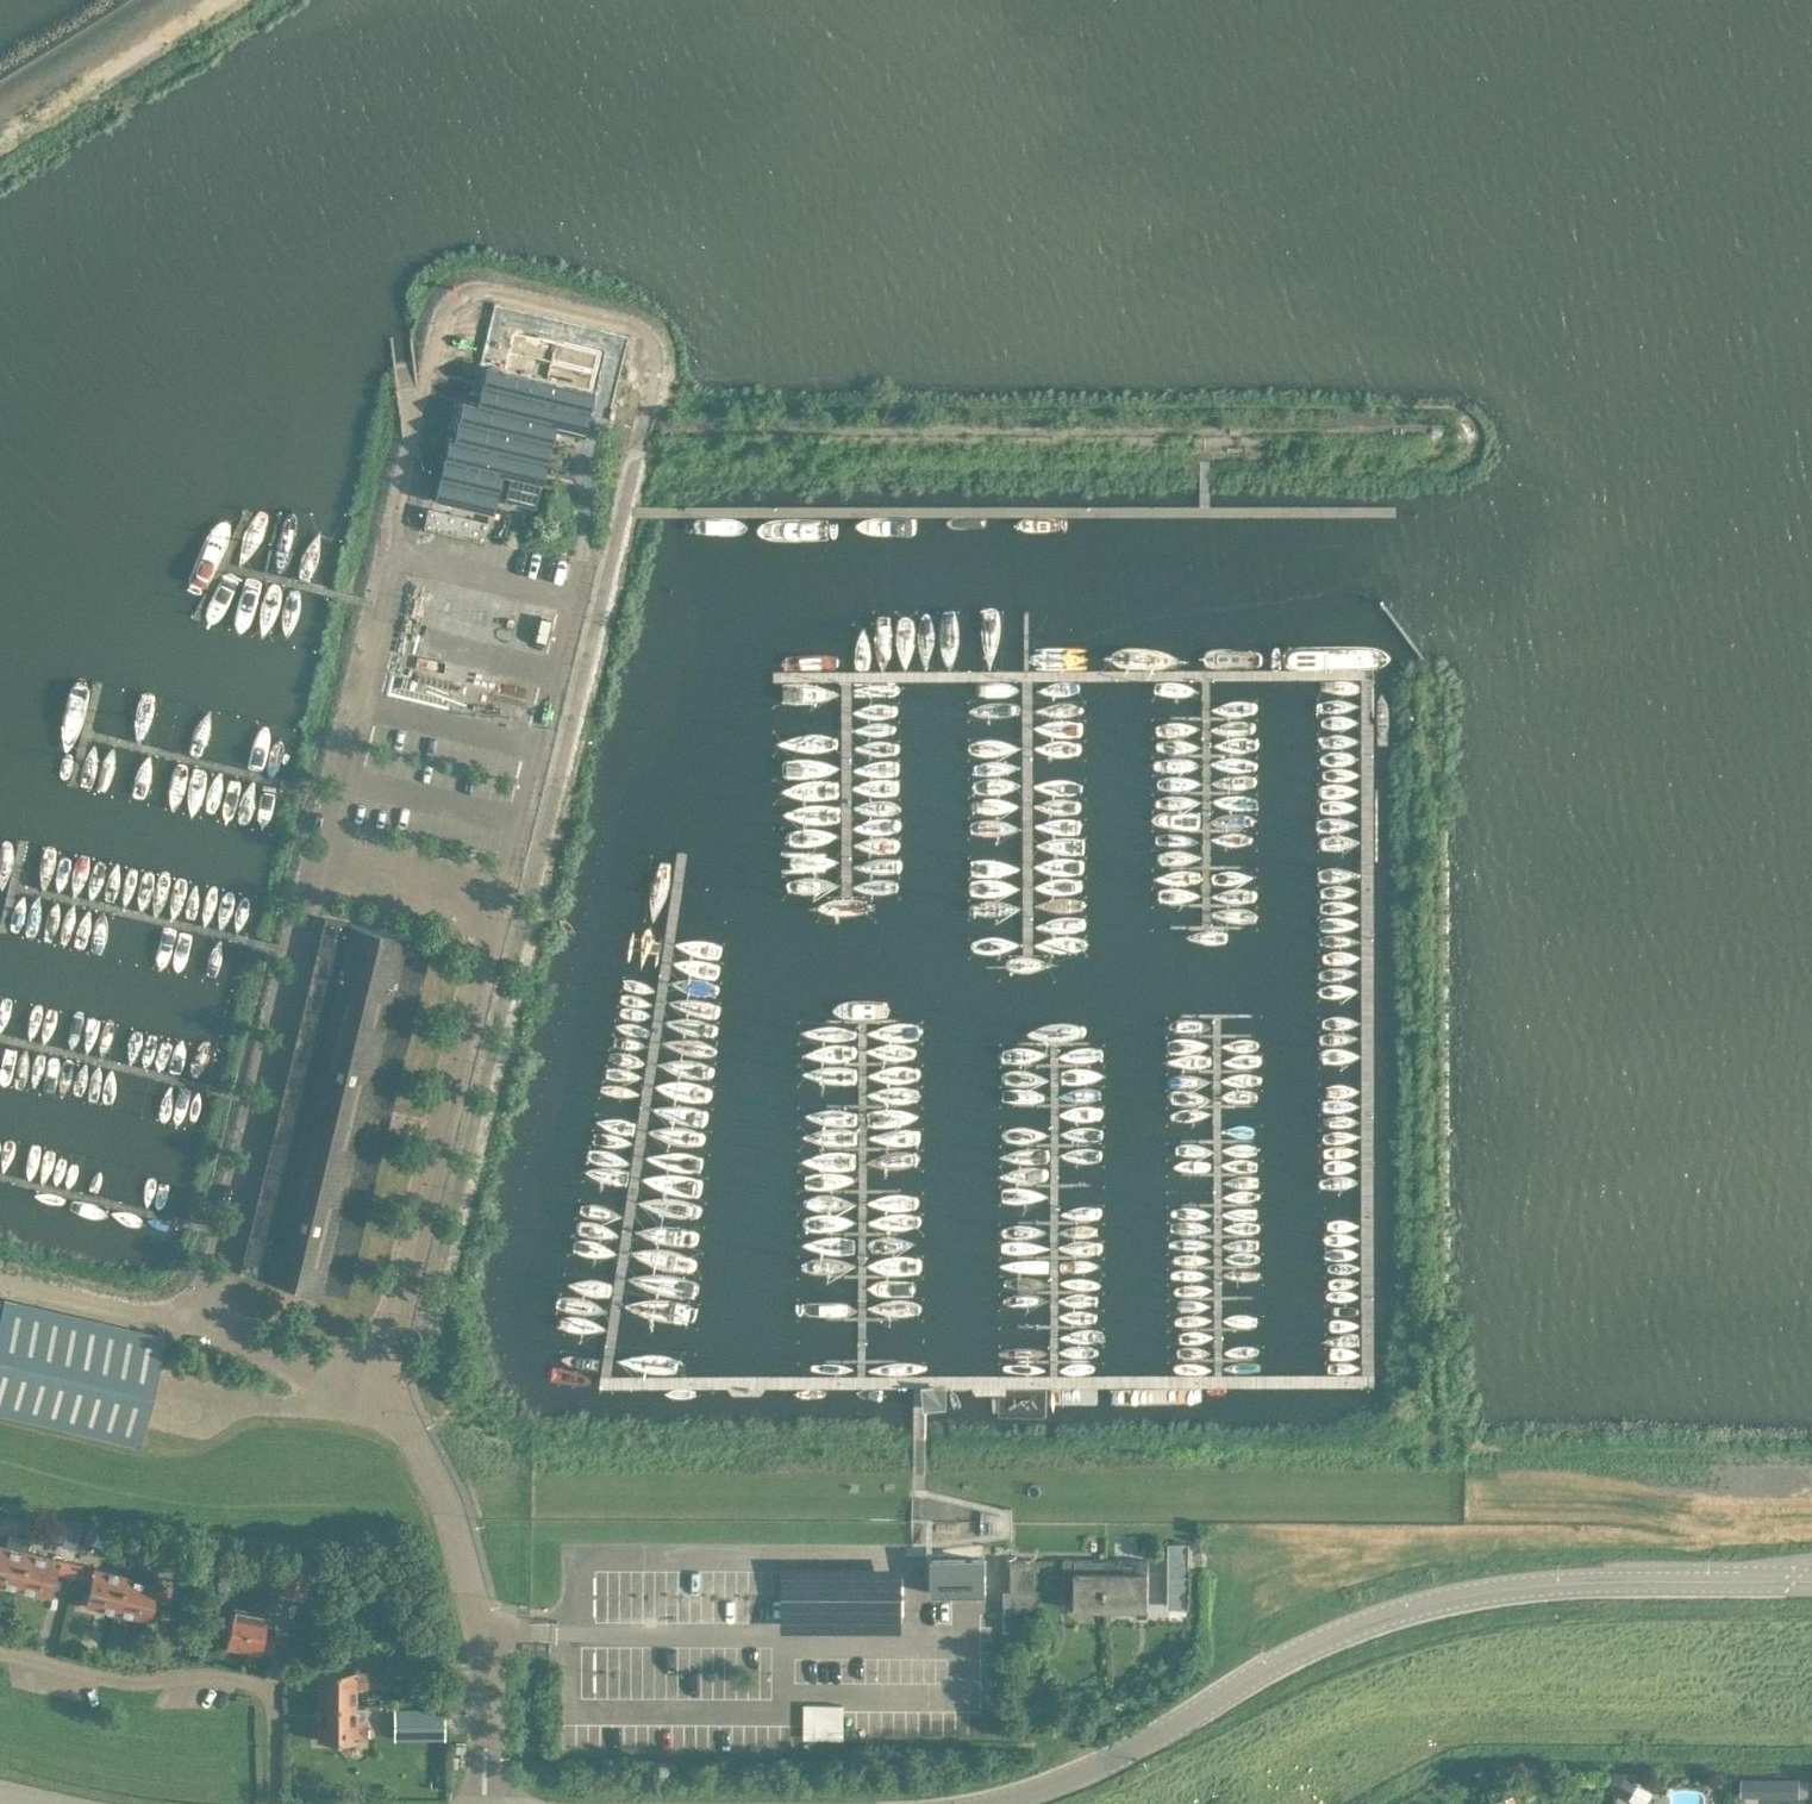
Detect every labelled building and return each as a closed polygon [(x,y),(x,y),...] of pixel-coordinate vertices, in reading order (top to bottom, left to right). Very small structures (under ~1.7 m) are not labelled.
[(551,421),(578,427),(599,347),(511,329),(502,368),(488,365),(478,403),(464,400),(455,439),(450,438),(436,497),(489,510),(498,471),(506,473),(501,494),(532,502),(551,421)] [(482,538),(486,520),(428,506),(423,523),(482,538)] [(428,940),(324,915),(239,1270),(344,1294),(428,940)] [(141,1425),(162,1334),(4,1297),(0,1313),(0,1410),(137,1442),(141,1425)] [(26,1549),(29,1538),(4,1532),(1,1543),(0,1543),(0,1581),(17,1585),(26,1549)] [(1189,1548),(1168,1548),(1168,1580),(1189,1580),(1189,1548)] [(58,1557),(26,1549),(17,1585),(49,1593),(55,1569),(72,1574),(75,1561),(58,1557)] [(124,1573),(116,1609),(148,1617),(153,1593),(168,1597),(171,1585),(156,1581),(151,1579),(155,1561),(129,1554),(124,1573)] [(305,1597),(312,1561),(285,1556),(278,1592),(305,1597)] [(984,1590),(984,1557),(931,1557),(931,1590),(984,1590)] [(1010,1557),(1010,1588),(1034,1588),(1034,1557),(1010,1557)] [(1074,1606),(1105,1606),(1105,1557),(1062,1557),(1062,1599),(1074,1599),(1074,1606)] [(1147,1614),(1147,1557),(1105,1557),(1105,1606),(1136,1606),(1136,1614),(1147,1614)] [(92,1566),(75,1561),(72,1574),(89,1578),(84,1601),(116,1609),(124,1573),(92,1565),(92,1566)] [(272,1649),(274,1634),(262,1632),(266,1612),(232,1606),(225,1643),(259,1649),(260,1647),(272,1649)] [(780,1652),(779,1667),(799,1668),(799,1652),(780,1652)] [(317,1668),(317,1703),(354,1703),(354,1684),(366,1684),(366,1669),(354,1669),(354,1668),(317,1668)] [(374,1707),(401,1706),(400,1685),(373,1686),(374,1707)] [(838,1702),(810,1702),(799,1702),(799,1725),(810,1725),(810,1737),(838,1737),(838,1702)] [(354,1706),(354,1703),(317,1703),(317,1738),(354,1738),(354,1736),(366,1736),(366,1721),(362,1721),(362,1706),(354,1706)] [(441,1706),(393,1707),(393,1736),(441,1735),(441,1706)] [(1612,1789),(1630,1794),(1635,1775),(1617,1770),(1612,1789)] [(1798,1784),(1798,1803),(1811,1803),(1811,1784),(1798,1784)]
